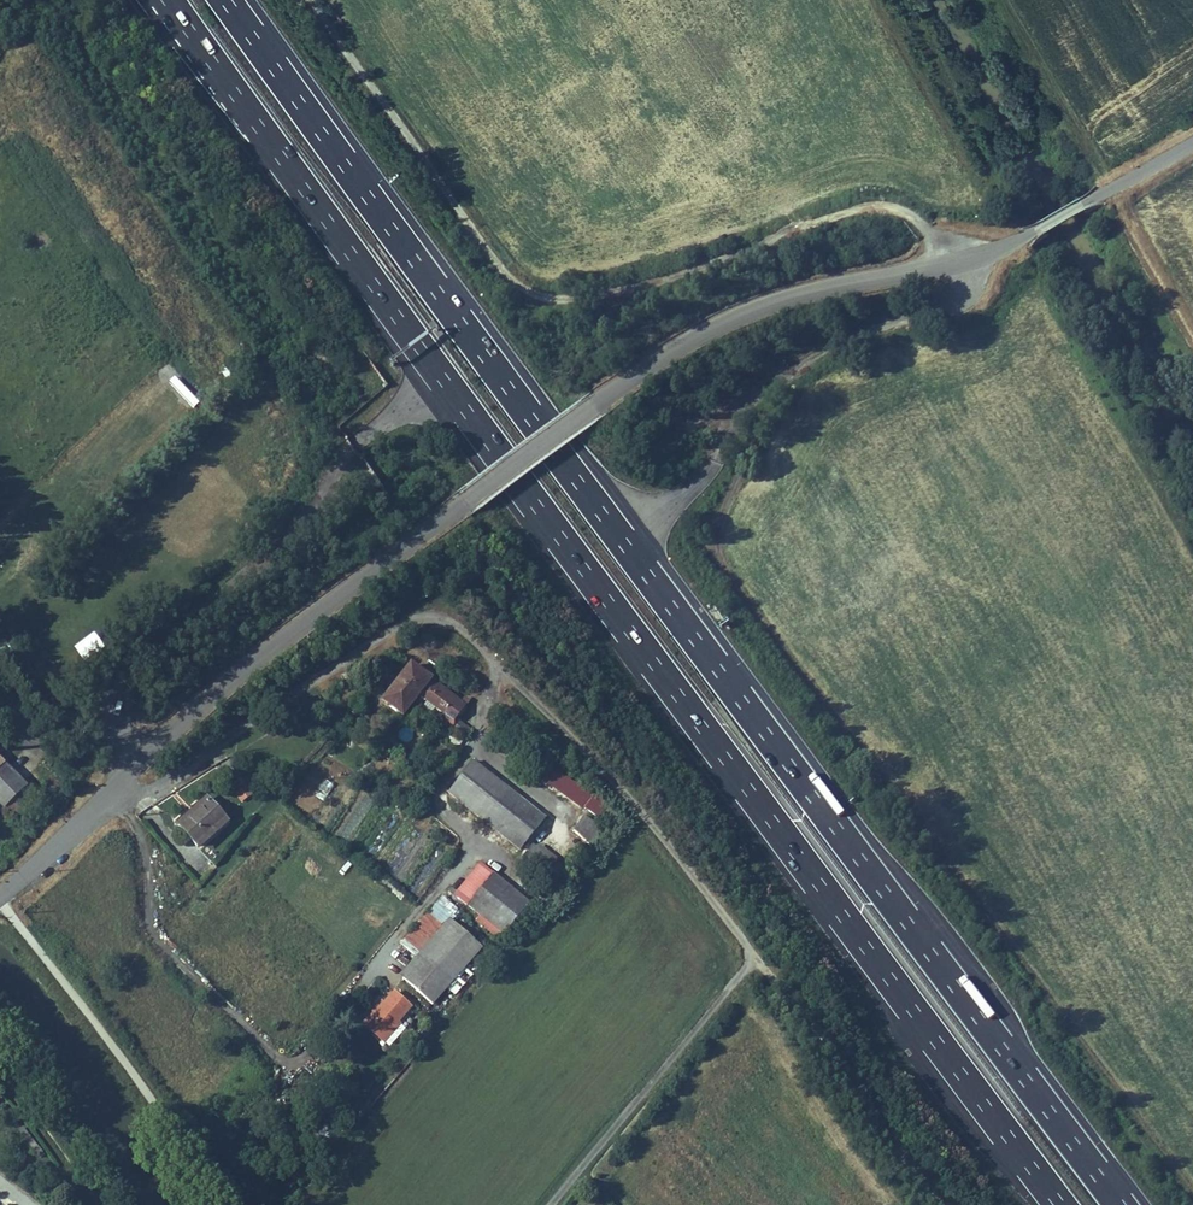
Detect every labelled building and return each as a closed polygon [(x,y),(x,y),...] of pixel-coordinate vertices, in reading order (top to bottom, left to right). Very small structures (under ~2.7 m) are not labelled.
[(403,716),(419,695),(431,679),(411,664),(384,701),(403,716)] [(466,705),(431,679),(419,695),(443,713),(446,726),(456,723),(455,719),(466,705)] [(466,736),(471,729),(460,720),(455,727),(466,736)] [(525,757),(507,742),(499,751),(518,766),(522,760),(525,757)] [(590,798),(531,751),(525,757),(522,760),(582,807),(584,805),(599,816),(609,803),(595,792),(590,798)] [(0,757),(0,801),(14,816),(37,796),(0,757)] [(546,814),(474,760),(473,760),(450,790),(522,845),(546,814)] [(246,783),(233,792),(240,803),(253,794),(246,783)] [(210,799),(180,825),(196,844),(227,818),(210,799)] [(592,845),(603,828),(582,815),(572,832),(592,845)] [(575,858),(583,847),(564,833),(555,843),(575,858)] [(557,881),(566,868),(536,844),(526,857),(557,881)] [(482,863),(458,894),(503,932),(529,901),(482,863)] [(485,947),(458,923),(419,966),(447,991),(485,947)] [(447,991),(419,966),(410,977),(438,1002),(447,991)] [(386,1009),(382,1007),(369,1022),(389,1038),(403,1020),(416,1004),(401,991),(392,1001),(386,1009)] [(392,1001),(389,998),(382,1007),(386,1009),(392,1001)] [(407,1023),(403,1020),(389,1038),(392,1041),(407,1023)]
